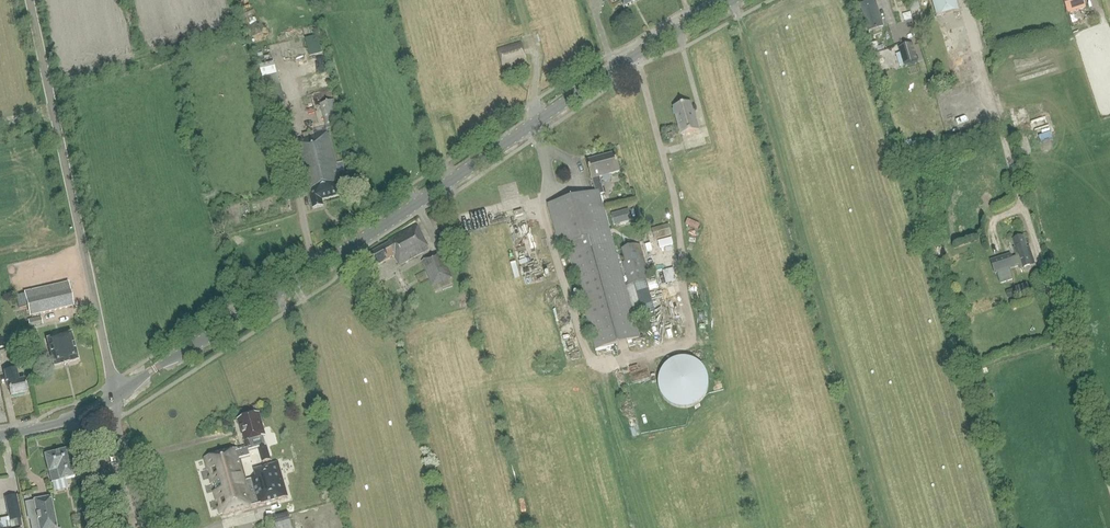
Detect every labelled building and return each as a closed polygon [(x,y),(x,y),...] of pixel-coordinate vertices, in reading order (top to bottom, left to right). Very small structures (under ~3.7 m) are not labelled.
[(938,17),(959,11),(955,0),(932,0),(938,17)] [(1067,14),(1086,8),(1083,0),(1063,0),(1067,14)] [(884,27),(876,1),(860,5),(868,31),(884,27)] [(906,14),(908,24),(914,23),(912,12),(906,14)] [(318,38),(307,41),(309,54),(321,51),(318,38)] [(504,67),(526,61),(521,43),(498,50),(504,67)] [(904,66),(918,62),(912,44),(898,48),(904,66)] [(260,65),(263,77),(278,74),(275,61),(260,65)] [(334,101),(319,105),(326,129),(341,125),(334,101)] [(681,134),(698,130),(695,118),(694,118),(690,103),(674,107),(681,134)] [(1037,131),(1050,126),(1045,112),(1032,116),(1037,131)] [(306,192),(308,192),(313,209),(323,206),(322,201),(342,195),(326,135),(325,129),(304,135),(305,141),(294,145),(306,192)] [(638,337),(633,318),(655,312),(646,280),(649,279),(639,245),(621,250),(625,262),(622,263),(628,285),(624,286),(599,195),(604,193),(599,177),(620,171),(614,153),(587,161),(592,179),(595,192),(548,205),(559,247),(566,245),(596,349),(638,337)] [(349,187),(355,185),(352,175),(346,177),(349,187)] [(614,226),(631,221),(628,210),(611,214),(614,226)] [(689,219),(688,224),(700,228),(702,222),(689,219)] [(399,266),(429,250),(428,248),(416,225),(388,240),(390,243),(370,254),(377,266),(393,257),(399,266)] [(655,240),(671,236),(668,225),(652,229),(655,240)] [(1030,266),(1034,265),(1029,247),(1026,248),(1023,236),(1012,239),(1015,248),(1014,249),(1021,269),(1024,268),(1024,271),(1030,269),(1030,266)] [(1013,276),(1011,270),(1015,269),(1010,253),(991,259),(996,274),(998,273),(999,275),(998,275),(999,281),(1001,285),(1014,281),(1013,276)] [(431,286),(451,278),(441,254),(421,262),(431,286)] [(30,316),(56,310),(73,306),(68,283),(24,293),(15,295),(18,308),(28,306),(30,316)] [(1027,284),(1015,287),(1018,296),(1030,292),(1027,284)] [(41,317),(28,320),(29,327),(42,324),(41,317)] [(78,361),(71,333),(47,340),(54,367),(64,365),(69,364),(69,363),(78,361)] [(8,352),(12,370),(25,367),(21,350),(8,352)] [(659,376),(658,383),(659,389),(661,395),(665,401),(671,405),(677,407),(683,408),(690,407),(696,405),(701,401),(705,395),(708,389),(709,383),(708,376),(705,370),(701,365),(696,361),(690,358),(683,357),(677,358),(671,361),(665,365),(661,370),(659,376)] [(8,384),(10,396),(27,392),(24,380),(18,381),(16,370),(4,373),(6,383),(8,382),(8,383),(8,384)] [(250,417),(237,420),(239,429),(241,428),(244,441),(243,441),(245,447),(238,449),(240,459),(249,456),(248,450),(258,447),(262,462),(271,459),(267,445),(266,445),(264,436),(258,414),(256,415),(254,414),(251,415),(250,417)] [(59,481),(74,477),(67,449),(44,455),(49,472),(51,483),(59,481)] [(228,452),(204,458),(208,471),(210,470),(212,477),(210,477),(211,484),(213,483),(216,491),(214,492),(216,501),(218,500),(220,507),(218,508),(220,515),(221,516),(245,509),(244,506),(253,503),(247,481),(240,459),(238,449),(235,450),(235,451),(229,453),(228,452)] [(256,478),(247,481),(253,503),(257,502),(258,505),(287,497),(278,464),(254,470),(256,478)] [(4,498),(8,520),(0,521),(0,527),(7,527),(22,525),(17,496),(4,498)] [(28,520),(30,520),(31,527),(56,527),(50,498),(33,501),(33,502),(25,504),(28,520)]
